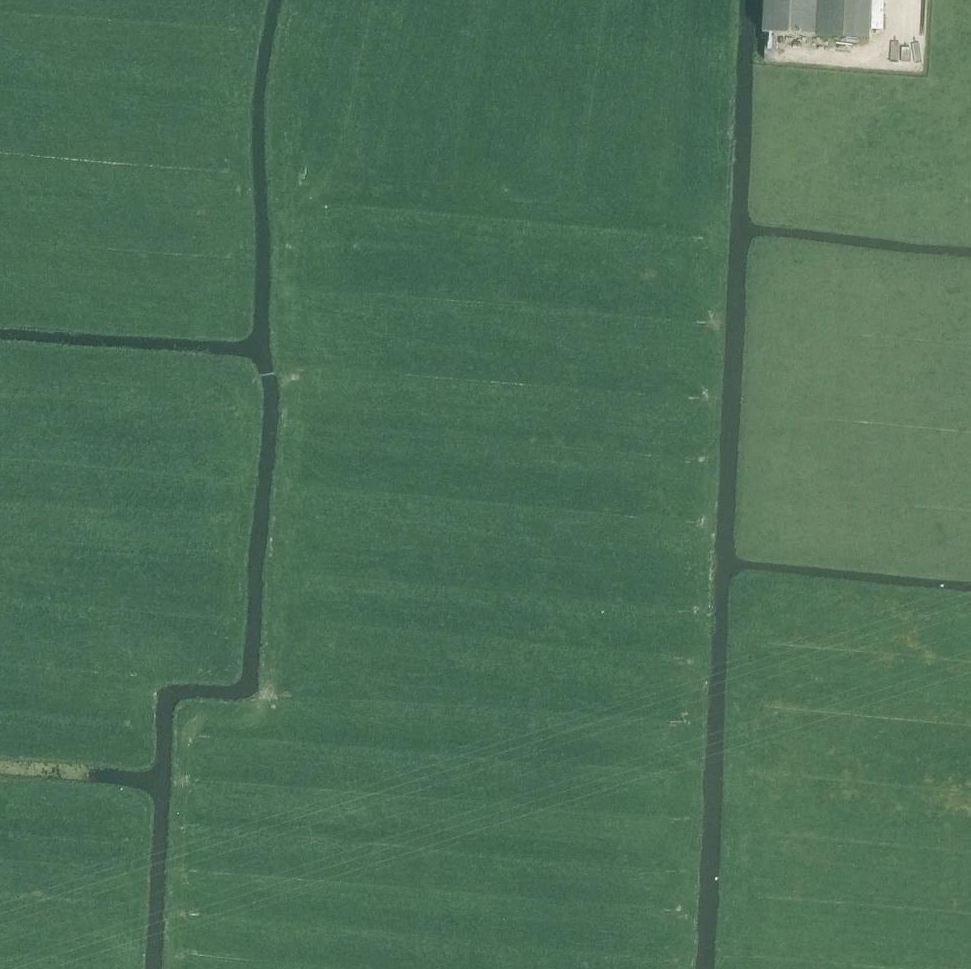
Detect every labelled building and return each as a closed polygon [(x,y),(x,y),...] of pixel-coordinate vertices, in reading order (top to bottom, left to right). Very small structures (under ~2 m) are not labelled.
[(764,33),(814,35),(868,38),(870,0),(765,0),(764,33)]
